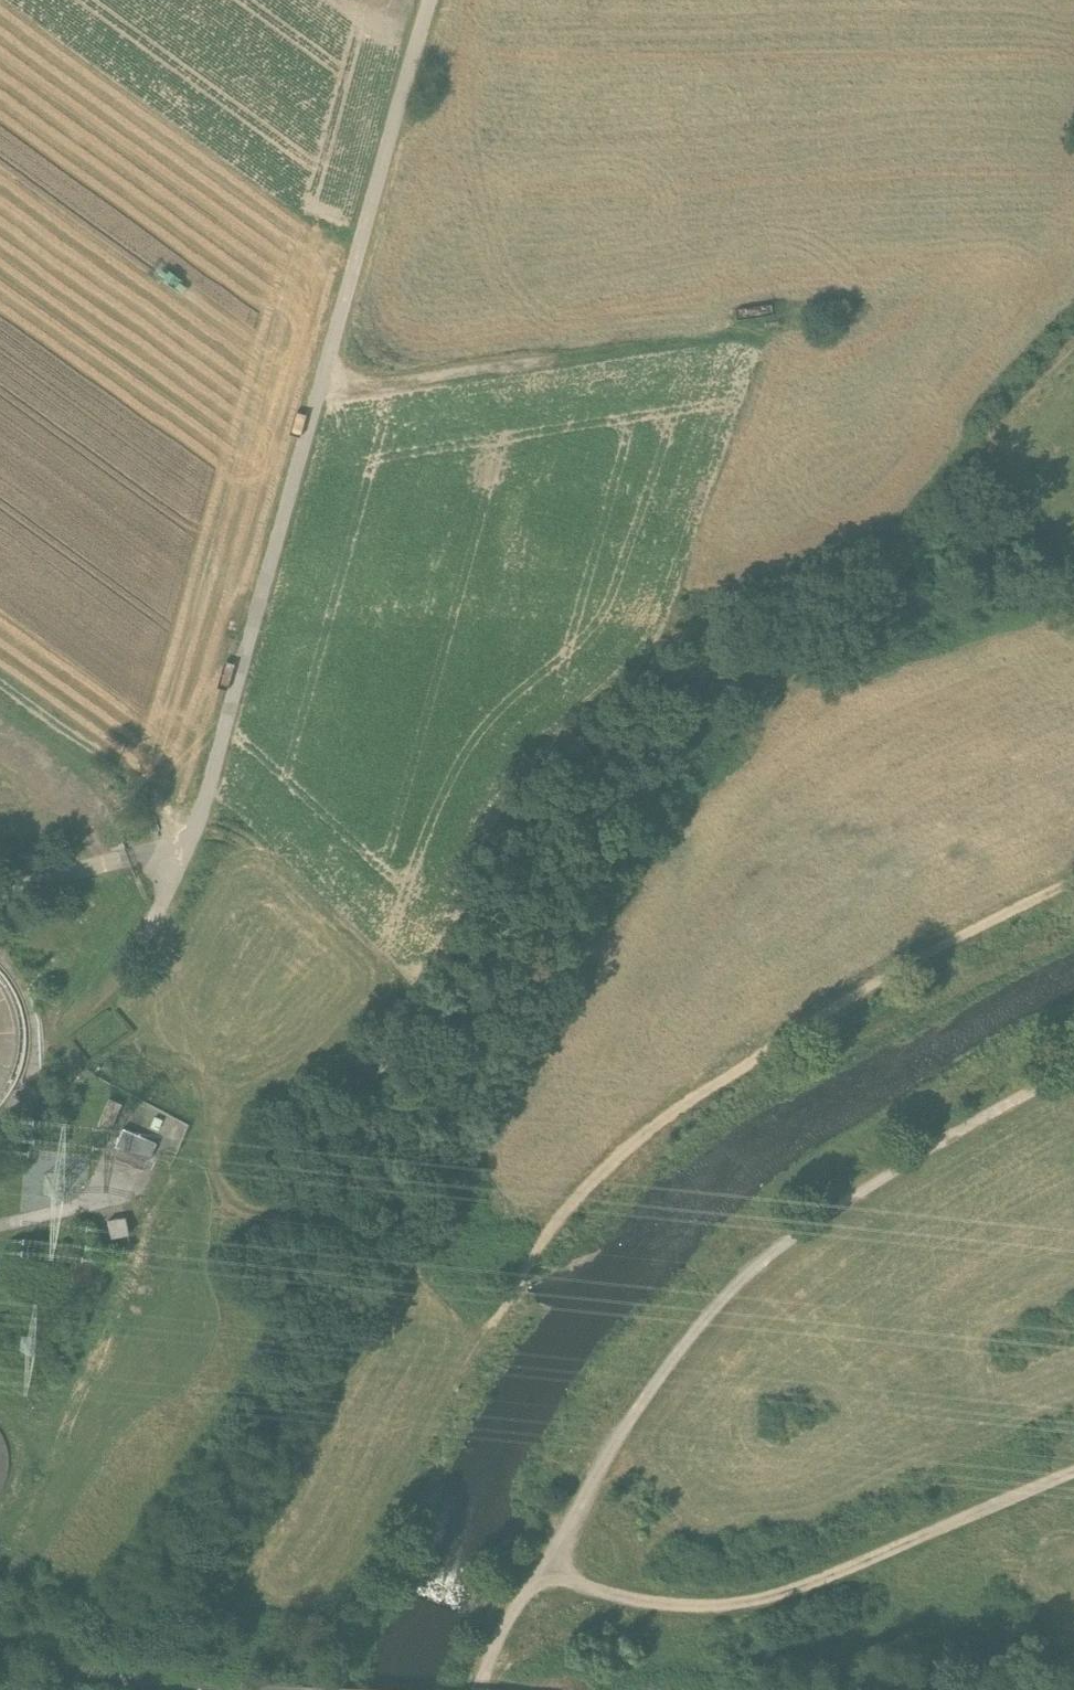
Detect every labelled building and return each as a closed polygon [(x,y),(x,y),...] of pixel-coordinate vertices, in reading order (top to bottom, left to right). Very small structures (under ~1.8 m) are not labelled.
[(143,1169),(154,1141),(123,1128),(112,1157),(143,1169)]
